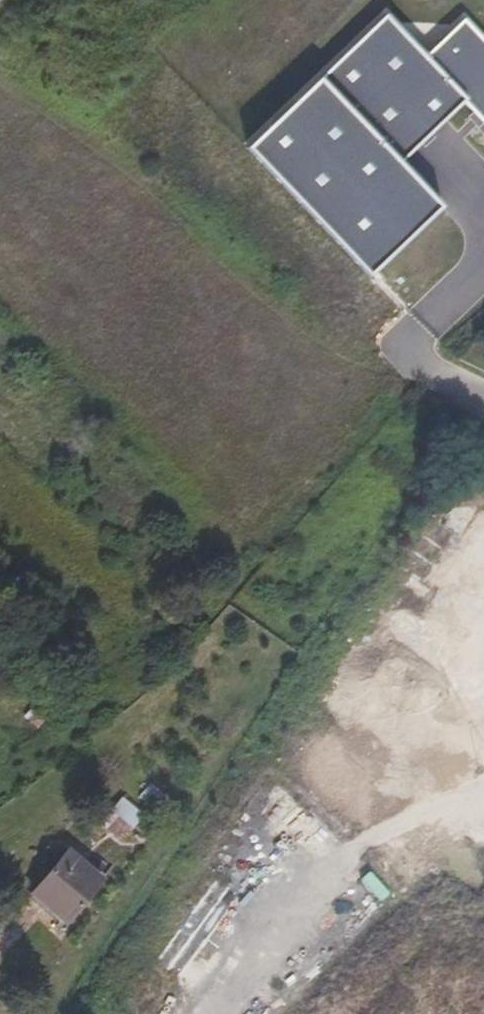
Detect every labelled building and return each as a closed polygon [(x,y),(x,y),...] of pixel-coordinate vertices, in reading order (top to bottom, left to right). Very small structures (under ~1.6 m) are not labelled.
[(369,274),(441,206),(399,161),(465,101),(483,121),(483,41),(462,18),(429,52),(389,14),(248,149),(369,274)] [(432,522),(409,556),(427,568),(450,534),(432,522)] [(25,717),(36,728),(48,715),(37,704),(25,717)] [(103,884),(68,856),(33,899),(67,927),(103,884)]
